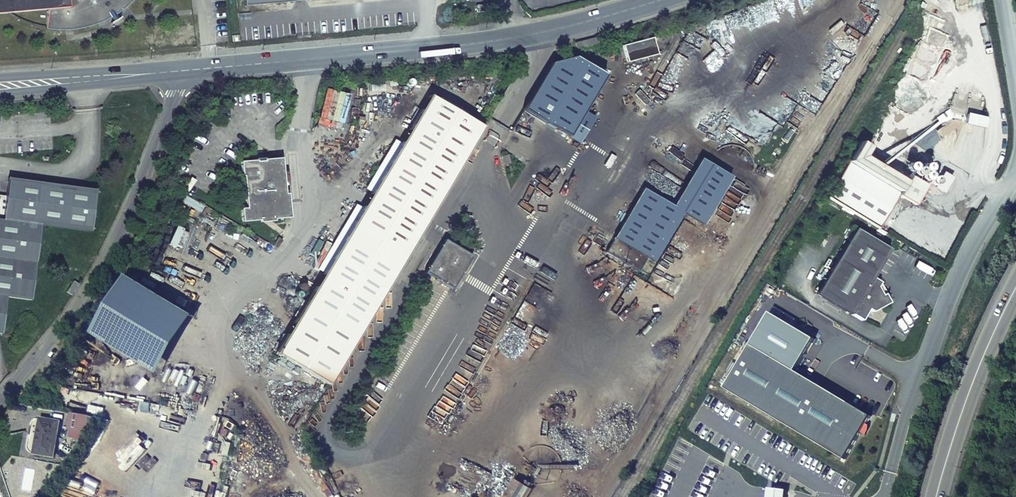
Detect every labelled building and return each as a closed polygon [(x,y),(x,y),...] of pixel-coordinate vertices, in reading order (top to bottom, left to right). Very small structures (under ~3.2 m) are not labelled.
[(50,9),(47,28),(58,30),(70,30),(80,30),(92,28),(99,26),(107,23),(114,20),(120,16),(126,11),(133,5),(137,0),(0,0),(0,13),(50,9)] [(494,4),(475,6),(476,12),(495,10),(494,4)] [(655,50),(649,34),(620,44),(626,60),(655,50)] [(596,38),(574,43),(576,50),(598,44),(596,38)] [(523,110),(568,136),(581,114),(603,75),(575,58),(551,63),(523,110)] [(358,337),(483,128),(430,96),(305,306),(358,337)] [(581,114),(568,136),(568,137),(579,143),(593,121),(581,114)] [(827,197),(879,228),(898,196),(914,205),(925,186),(909,176),(906,182),(862,155),(867,146),(860,142),(827,197)] [(241,209),(242,222),(289,218),(287,194),(284,195),(283,186),(287,185),(286,172),(282,173),(280,159),(263,161),(263,159),(254,160),(255,162),(240,163),(241,177),(245,176),(245,182),(243,182),(246,209),(241,209)] [(652,261),(662,245),(681,212),(694,220),(700,224),(730,178),(701,160),(673,207),(644,189),(606,252),(639,271),(647,258),(652,261)] [(943,173),(935,187),(943,192),(952,178),(943,173)] [(0,335),(5,297),(30,301),(41,226),(89,232),(95,191),(7,179),(2,220),(0,220),(0,335)] [(681,212),(662,245),(674,252),(694,220),(681,212)] [(816,293),(862,320),(868,309),(873,312),(890,302),(885,293),(882,295),(877,286),(880,282),(873,277),(890,249),(855,228),(816,293)] [(424,272),(452,289),(472,257),(444,240),(424,272)] [(198,317),(129,275),(94,334),(162,375),(198,317)] [(71,296),(79,285),(73,281),(65,293),(71,296)] [(329,385),(358,337),(305,306),(276,353),(329,385)] [(817,339),(772,313),(727,389),(845,460),(872,416),(797,372),(817,339)] [(71,429),(85,432),(96,417),(74,413),(71,429)] [(36,453),(55,457),(61,423),(42,420),(36,453)]
